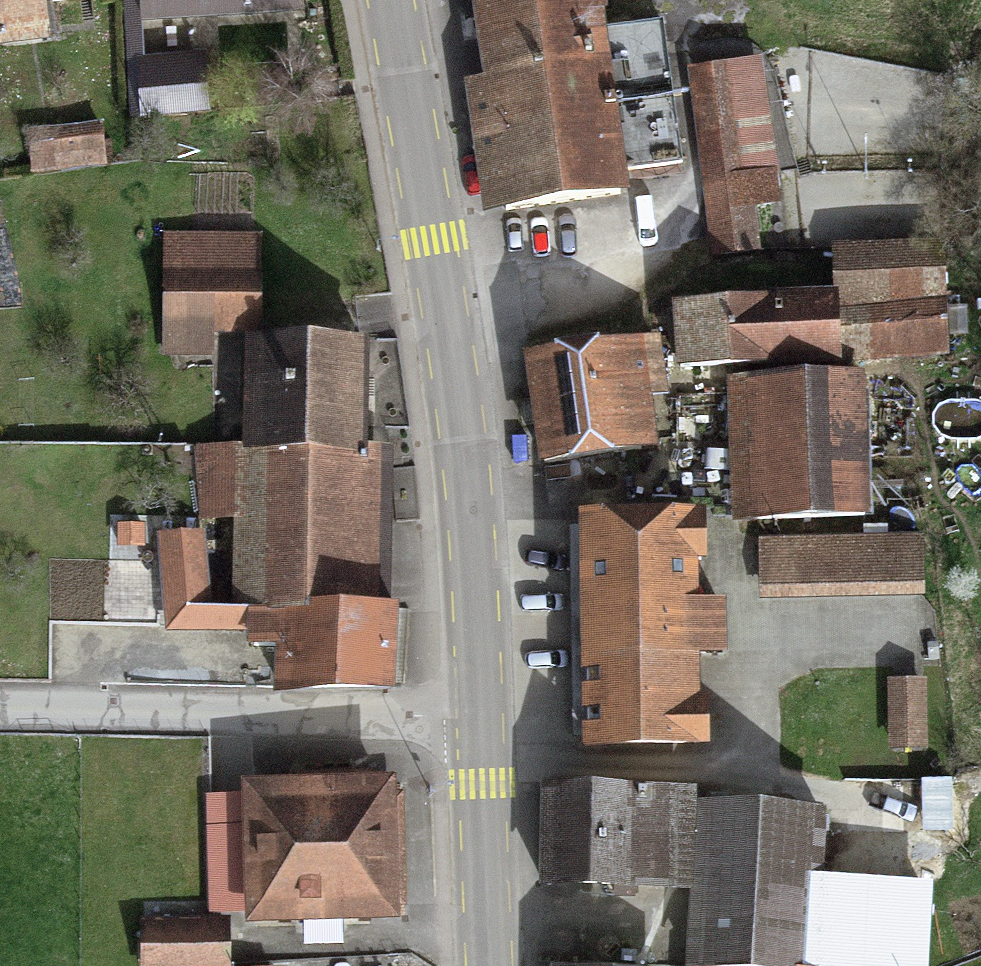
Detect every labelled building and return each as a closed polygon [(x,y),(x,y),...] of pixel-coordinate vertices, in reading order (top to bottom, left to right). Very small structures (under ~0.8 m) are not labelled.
[(4,48),(52,44),(49,12),(105,8),(105,0),(0,0),(0,1),(4,48)] [(150,32),(302,27),(301,0),(149,0),(150,32)] [(628,204),(625,180),(612,53),(606,0),(482,0),(492,98),(478,99),(491,219),(628,204)] [(612,53),(625,180),(676,174),(662,48),(612,53)] [(210,73),(144,74),(144,126),(211,125),(210,73)] [(701,88),(716,258),(761,254),(747,84),(701,88)] [(101,127),(32,129),(33,175),(102,172),(101,127)] [(171,246),(169,362),(215,363),(215,334),(262,335),(264,248),(171,246)] [(835,254),(836,304),(941,302),(940,252),(835,254)] [(836,304),(676,309),(678,365),(942,352),(941,302),(836,304)] [(249,470),(365,471),(367,357),(251,355),(249,470)] [(649,361),(532,371),(541,480),(658,470),(649,361)] [(864,383),(737,385),(739,514),(866,512),(864,383)] [(238,532),(236,611),(256,611),(322,612),(386,613),(388,472),(365,471),(249,470),(239,470),(239,457),(198,457),(197,531),(238,532)] [(582,739),(699,738),(697,518),(580,519),(582,739)] [(920,534),(762,538),(763,596),(921,592),(920,534)] [(210,550),(160,551),(162,631),(181,630),(211,630),(210,550)] [(321,636),(322,612),(256,611),(255,663),(286,664),(286,709),(401,711),(402,637),(321,636)] [(211,630),(181,630),(182,652),(113,653),(113,689),(242,687),(241,629),(211,630)] [(926,677),(889,677),(889,747),(926,746),(926,677)] [(636,882),(693,884),(697,790),(547,784),(543,878),(618,881),(618,894),(636,894),(636,882)] [(395,805),(252,800),(248,932),(391,936),(395,805)] [(702,813),(696,965),(807,965),(811,815),(702,813)] [(148,932),(148,965),(231,965),(231,933),(148,932)]
